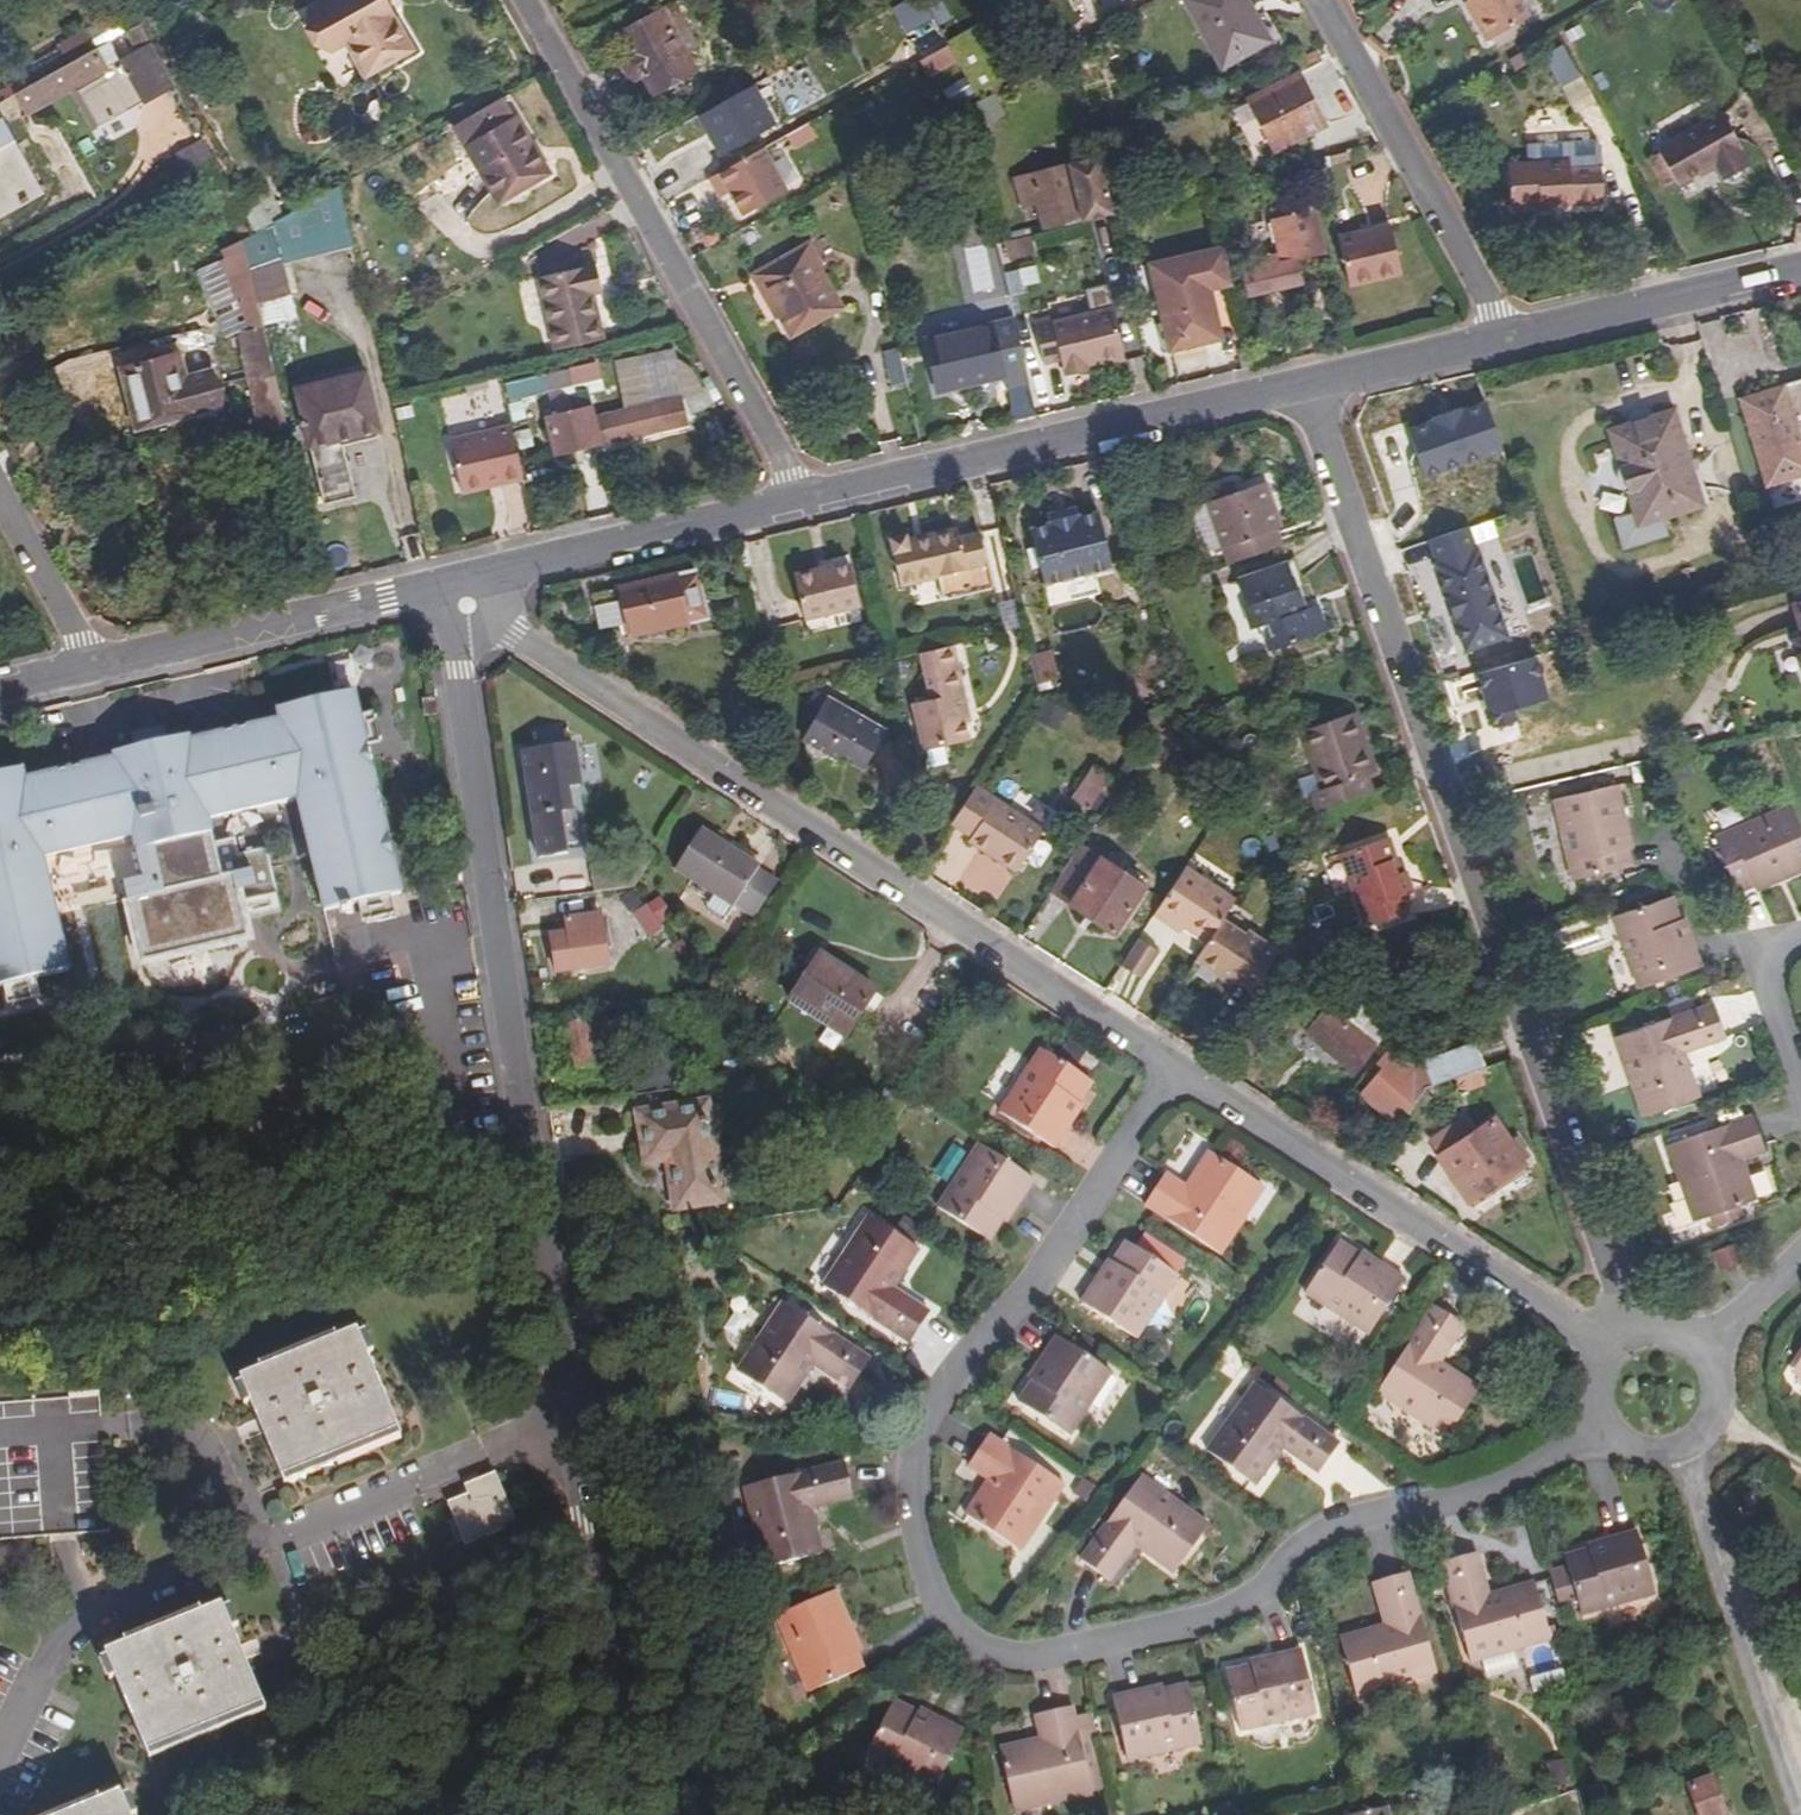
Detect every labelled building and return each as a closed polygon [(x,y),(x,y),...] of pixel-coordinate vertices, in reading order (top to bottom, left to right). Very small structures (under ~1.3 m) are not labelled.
[(382,0),(330,0),(308,12),(327,47),(342,40),(363,76),(410,50),(382,0)] [(1244,0),(1187,0),(1183,3),(1222,70),(1268,43),(1244,0)] [(1472,6),(1480,22),(1476,25),(1487,45),(1529,23),(1517,0),(1468,0),(1472,6)] [(1480,22),(1472,6),(1467,9),(1476,25),(1480,22)] [(693,70),(661,9),(618,32),(627,50),(619,56),(619,66),(625,76),(633,80),(641,75),(651,93),(693,70)] [(68,66),(93,52),(84,36),(59,49),(68,66)] [(40,81),(68,66),(59,49),(32,64),(40,81)] [(14,95),(27,117),(75,91),(97,130),(141,106),(117,65),(104,73),(93,52),(68,66),(40,81),(14,95)] [(1325,128),(1298,78),(1249,103),(1275,153),(1325,128)] [(737,92),(697,114),(719,154),(760,131),(737,92)] [(498,211),(538,188),(524,164),(537,156),(520,125),(515,127),(502,103),(453,130),(498,211)] [(1740,151),(1721,115),(1655,152),(1658,154),(1647,160),(1661,185),(1671,179),(1676,186),(1714,164),(1720,174),(1742,162),(1737,153),(1740,151)] [(806,123),(785,135),(794,149),(814,138),(806,123)] [(1568,141),(1570,165),(1570,171),(1601,170),(1599,139),(1568,141)] [(34,195),(6,146),(0,149),(0,214),(34,195)] [(760,149),(719,172),(742,213),(783,191),(760,149)] [(524,164),(538,188),(550,181),(537,156),(524,164)] [(1040,208),(1044,233),(1093,223),(1114,218),(1113,214),(1100,161),(1018,180),(1024,210),(1040,208)] [(1570,171),(1570,165),(1507,169),(1511,217),(1534,216),(1533,207),(1551,206),(1604,202),(1601,170),(1570,171)] [(1533,207),(1534,216),(1552,214),(1551,206),(1533,207)] [(1296,260),(1328,253),(1317,211),(1273,221),(1283,264),(1279,264),(1277,256),(1260,260),(1261,270),(1245,273),(1250,298),(1302,284),(1296,260)] [(1401,275),(1390,226),(1339,238),(1350,287),(1401,275)] [(243,240),(228,249),(231,260),(205,274),(223,333),(261,316),(259,304),(250,267),(243,240)] [(846,308),(812,246),(758,276),(793,338),(846,308)] [(1223,249),(1152,267),(1171,352),(1221,340),(1210,290),(1231,285),(1223,249)] [(250,267),(259,304),(292,296),(284,259),(250,267)] [(604,296),(599,273),(544,284),(559,355),(608,345),(598,298),(604,296)] [(1100,368),(1126,364),(1114,310),(1109,288),(1087,293),(1092,315),(1053,324),(1052,320),(1035,324),(1045,366),(1061,363),(1064,374),(1088,370),(1087,364),(1099,362),(1100,368)] [(928,340),(990,327),(988,314),(926,327),(928,340)] [(1007,389),(1030,384),(1017,322),(990,327),(928,340),(940,393),(1005,379),(1007,389)] [(1789,361),(1791,371),(1800,368),(1800,358),(1789,361)] [(182,363),(121,376),(134,437),(220,419),(211,381),(187,388),(182,363)] [(382,433),(369,374),(298,390),(325,506),(378,494),(365,436),(382,433)] [(543,395),(541,378),(514,385),(518,400),(543,395)] [(595,419),(592,407),(548,415),(555,454),(687,427),(682,401),(595,419)] [(1745,423),(1765,505),(1800,496),(1800,409),(1745,423)] [(1698,521),(1671,426),(1611,442),(1630,526),(1610,532),(1617,561),(1659,550),(1655,532),(1698,521)] [(507,486),(528,482),(515,429),(456,443),(466,495),(497,489),(496,484),(506,481),(507,486)] [(1233,564),(1286,546),(1280,529),(1285,528),(1270,484),(1243,492),(1238,481),(1215,488),(1218,500),(1201,505),(1214,552),(1227,547),(1233,564)] [(1112,568),(1098,511),(1080,515),(1079,512),(1064,515),(1078,576),(1112,568)] [(1078,576),(1064,515),(1049,519),(1049,523),(1032,526),(1046,584),(1078,576)] [(992,587),(979,532),(957,537),(955,531),(906,542),(905,534),(889,537),(899,582),(936,573),(942,597),(992,587)] [(1466,665),(1509,650),(1479,561),(1477,562),(1470,540),(1430,553),(1437,575),(1436,576),(1466,665)] [(802,618),(859,605),(849,564),(816,572),(815,568),(791,573),(802,618)] [(1308,610),(1292,564),(1244,580),(1259,629),(1267,627),(1274,650),(1330,631),(1322,606),(1308,610)] [(708,619),(696,573),(592,597),(600,633),(630,626),(633,636),(708,619)] [(1796,610),(1789,612),(1798,643),(1800,643),(1800,625),(1796,610)] [(1798,643),(1790,646),(1800,681),(1800,643),(1798,643)] [(955,646),(921,654),(932,699),(914,704),(925,751),(971,740),(964,709),(969,707),(955,646)] [(438,705),(436,690),(425,691),(427,706),(438,705)] [(344,905),(355,903),(362,901),(395,894),(405,891),(372,745),(365,717),(360,691),(282,709),(284,720),(179,744),(178,738),(133,748),(135,754),(30,778),(27,767),(0,773),(0,985),(7,983),(39,976),(74,968),(48,855),(136,835),(146,880),(129,884),(147,963),(253,938),(249,922),(245,902),(253,900),(252,897),(282,890),(277,866),(246,873),(243,857),(222,862),(216,836),(306,816),(328,909),(344,905)] [(864,768),(886,731),(855,711),(853,713),(826,697),(809,727),(807,742),(806,753),(809,760),(828,754),(838,757),(845,753),(853,758),(853,762),(864,768)] [(1322,811),(1379,791),(1370,769),(1358,736),(1368,733),(1359,708),(1307,726),(1327,785),(1316,789),(1322,811)] [(365,717),(372,745),(385,743),(378,714),(365,717)] [(1358,736),(1370,769),(1378,766),(1368,733),(1358,736)] [(527,755),(534,795),(545,859),(572,854),(572,848),(581,846),(576,809),(573,805),(573,789),(584,786),(578,746),(527,755)] [(1097,817),(1115,786),(1093,771),(1072,802),(1097,817)] [(978,787),(954,823),(974,836),(1000,852),(997,858),(1017,871),(1044,831),(978,787)] [(1627,836),(1620,803),(1557,817),(1575,897),(1631,884),(1622,837),(1627,836)] [(1794,820),(1716,852),(1740,906),(1784,888),(1787,893),(1800,887),(1800,836),(1794,820)] [(679,871),(715,894),(739,910),(765,871),(705,831),(679,871)] [(1000,852),(974,836),(971,840),(997,858),(1000,852)] [(1389,860),(1396,858),(1389,836),(1345,850),(1370,924),(1412,910),(1408,895),(1416,891),(1408,869),(1400,871),(1393,873),(1389,860)] [(1147,887),(1082,845),(1052,892),(1115,933),(1147,887)] [(1400,871),(1396,858),(1389,860),(1393,873),(1400,871)] [(1239,895),(1190,864),(1158,913),(1176,925),(1179,921),(1187,926),(1210,940),(1226,915),(1239,895)] [(287,913),(282,890),(252,897),(253,900),(245,902),(249,922),(287,913)] [(395,894),(362,901),(367,921),(399,914),(395,894)] [(739,910),(715,894),(710,902),(714,915),(730,924),(739,910)] [(658,937),(668,930),(652,904),(641,911),(658,937)] [(1689,955),(1674,913),(1618,934),(1644,1004),(1704,982),(1694,954),(1689,955)] [(610,966),(601,915),(570,920),(572,935),(557,936),(562,973),(610,966)] [(1250,930),(1226,915),(1210,940),(1199,957),(1224,975),(1228,970),(1236,975),(1257,987),(1283,947),(1252,927),(1250,930)] [(1179,921),(1176,925),(1184,930),(1187,926),(1179,921)] [(1163,949),(1143,936),(1125,963),(1145,975),(1163,949)] [(1303,979),(1323,957),(1308,943),(1287,963),(1303,979)] [(848,1037),(879,991),(825,956),(794,1002),(848,1037)] [(1231,979),(1236,975),(1228,970),(1224,975),(1231,979)] [(43,996),(39,976),(7,983),(12,1003),(43,996)] [(1365,1002),(1365,1003),(1384,1027),(1392,1024),(1365,1002)] [(1384,1027),(1365,1003),(1351,1021),(1330,1004),(1308,1031),(1358,1071),(1393,1025),(1392,1024),(1384,1027)] [(1730,1053),(1718,1019),(1620,1053),(1647,1131),(1704,1111),(1688,1068),(1730,1053)] [(594,1061),(587,1022),(573,1024),(580,1064),(594,1061)] [(1430,1080),(1483,1063),(1475,1038),(1427,1055),(1417,1067),(1391,1048),(1380,1061),(1386,1066),(1364,1095),(1391,1117),(1401,1104),(1410,1112),(1430,1080)] [(1073,1123),(1098,1085),(1046,1052),(1005,1116),(1060,1150),(1077,1126),(1073,1123)] [(722,1200),(708,1107),(644,1117),(650,1160),(673,1157),(681,1207),(722,1200)] [(1447,1160),(1470,1194),(1472,1197),(1526,1159),(1499,1117),(1442,1153),(1447,1160)] [(1672,1159),(1686,1199),(1694,1196),(1706,1232),(1759,1212),(1745,1173),(1768,1165),(1755,1129),(1672,1159)] [(1024,1207),(1041,1181),(986,1145),(944,1210),(995,1242),(1019,1205),(1024,1207)] [(1224,1260),(1247,1225),(1239,1219),(1261,1189),(1213,1158),(1190,1192),(1170,1179),(1148,1211),(1224,1260)] [(1455,1204),(1470,1194),(1447,1160),(1432,1170),(1455,1204)] [(1239,1219),(1247,1225),(1268,1193),(1261,1189),(1239,1219)] [(1694,1196),(1686,1199),(1698,1235),(1706,1232),(1694,1196)] [(899,1291),(925,1251),(875,1219),(829,1289),(915,1346),(936,1315),(899,1291)] [(1370,1334),(1407,1278),(1381,1261),(1377,1266),(1340,1242),(1307,1292),(1370,1334)] [(1139,1341),(1181,1278),(1131,1245),(1106,1281),(1101,1279),(1084,1305),(1139,1341)] [(1719,1263),(1737,1256),(1735,1254),(1718,1260),(1719,1263)] [(1743,1272),(1737,1256),(1719,1263),(1718,1264),(1724,1279),(1743,1272)] [(1744,1275),(1743,1272),(1724,1279),(1725,1281),(1744,1275)] [(854,1390),(873,1360),(786,1304),(741,1373),(791,1406),(817,1366),(854,1390)] [(1449,1438),(1481,1388),(1442,1364),(1466,1327),(1435,1308),(1379,1394),(1449,1438)] [(285,1479),(400,1430),(358,1331),(242,1381),(285,1479)] [(1072,1439),(1114,1375),(1059,1340),(1042,1363),(1048,1366),(1023,1406),(1072,1439)] [(1321,1476),(1343,1447),(1259,1386),(1210,1453),(1258,1487),(1284,1451),(1321,1476)] [(58,1540),(111,1536),(103,1432),(101,1400),(0,1407),(0,1544),(58,1540)] [(1044,1522),(1068,1485),(993,1437),(973,1468),(994,1481),(970,1517),(1016,1547),(1036,1518),(1044,1522)] [(859,1499),(848,1464),(749,1490),(770,1569),(827,1555),(816,1510),(859,1499)] [(463,1541),(465,1545),(516,1524),(495,1473),(481,1479),(484,1488),(447,1503),(455,1520),(448,1523),(457,1543),(463,1541)] [(484,1488),(481,1479),(465,1485),(468,1494),(484,1488)] [(1174,1575),(1209,1530),(1143,1479),(1081,1561),(1111,1582),(1138,1548),(1174,1575)] [(1656,1592),(1637,1530),(1607,1538),(1609,1545),(1566,1558),(1582,1614),(1656,1592)] [(1488,1595),(1476,1553),(1442,1561),(1472,1662),(1549,1639),(1532,1583),(1488,1595)] [(1437,1672),(1406,1572),(1372,1581),(1385,1624),(1341,1637),(1358,1695),(1437,1672)] [(854,1621),(840,1591),(781,1618),(813,1692),(867,1669),(848,1625),(854,1621)] [(266,1705),(224,1607),(108,1656),(150,1756),(266,1705)] [(1317,1715),(1303,1651),(1272,1658),(1273,1664),(1230,1674),(1245,1733),(1317,1715)] [(1204,1746),(1190,1688),(1145,1698),(1144,1693),(1114,1699),(1128,1762),(1204,1746)] [(937,1790),(967,1730),(942,1717),(939,1721),(898,1701),(869,1755),(937,1790)] [(1014,1803),(1016,1802),(1049,1794),(1053,1803),(1095,1794),(1074,1706),(1037,1715),(1042,1739),(1003,1748),(1014,1803)] [(1715,1778),(1690,1786),(1702,1814),(1726,1814),(1728,1814),(1715,1778)] [(1049,1794),(1016,1802),(1018,1812),(1053,1803),(1049,1794)] [(123,1796),(78,1814),(131,1814),(123,1796)]
